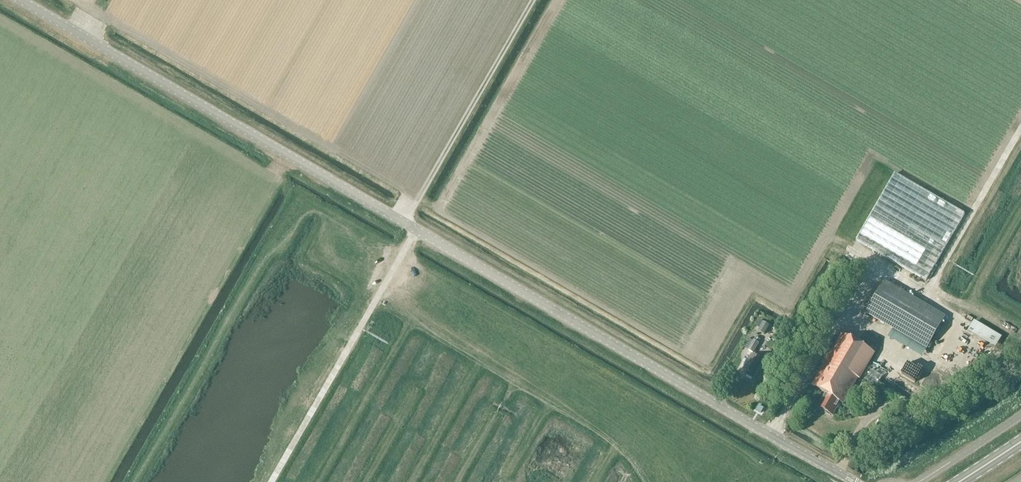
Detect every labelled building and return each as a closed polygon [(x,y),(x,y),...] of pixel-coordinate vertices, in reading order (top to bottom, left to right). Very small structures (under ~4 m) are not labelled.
[(894,175),(857,241),(927,281),(965,215),(894,175)] [(946,317),(884,281),(865,314),(927,349),(946,317)] [(1002,337),(974,320),(967,331),(995,347),(1002,337)] [(763,322),(760,321),(757,327),(760,329),(758,331),(764,335),(770,326),(763,322)] [(843,404),(874,352),(841,333),(811,386),(825,394),(817,408),(825,412),(825,413),(831,416),(833,417),(840,403),(843,404)] [(754,341),(748,351),(754,354),(759,344),(758,343),(754,341)] [(752,355),(743,370),(747,373),(746,375),(754,379),(764,362),(752,355)]
